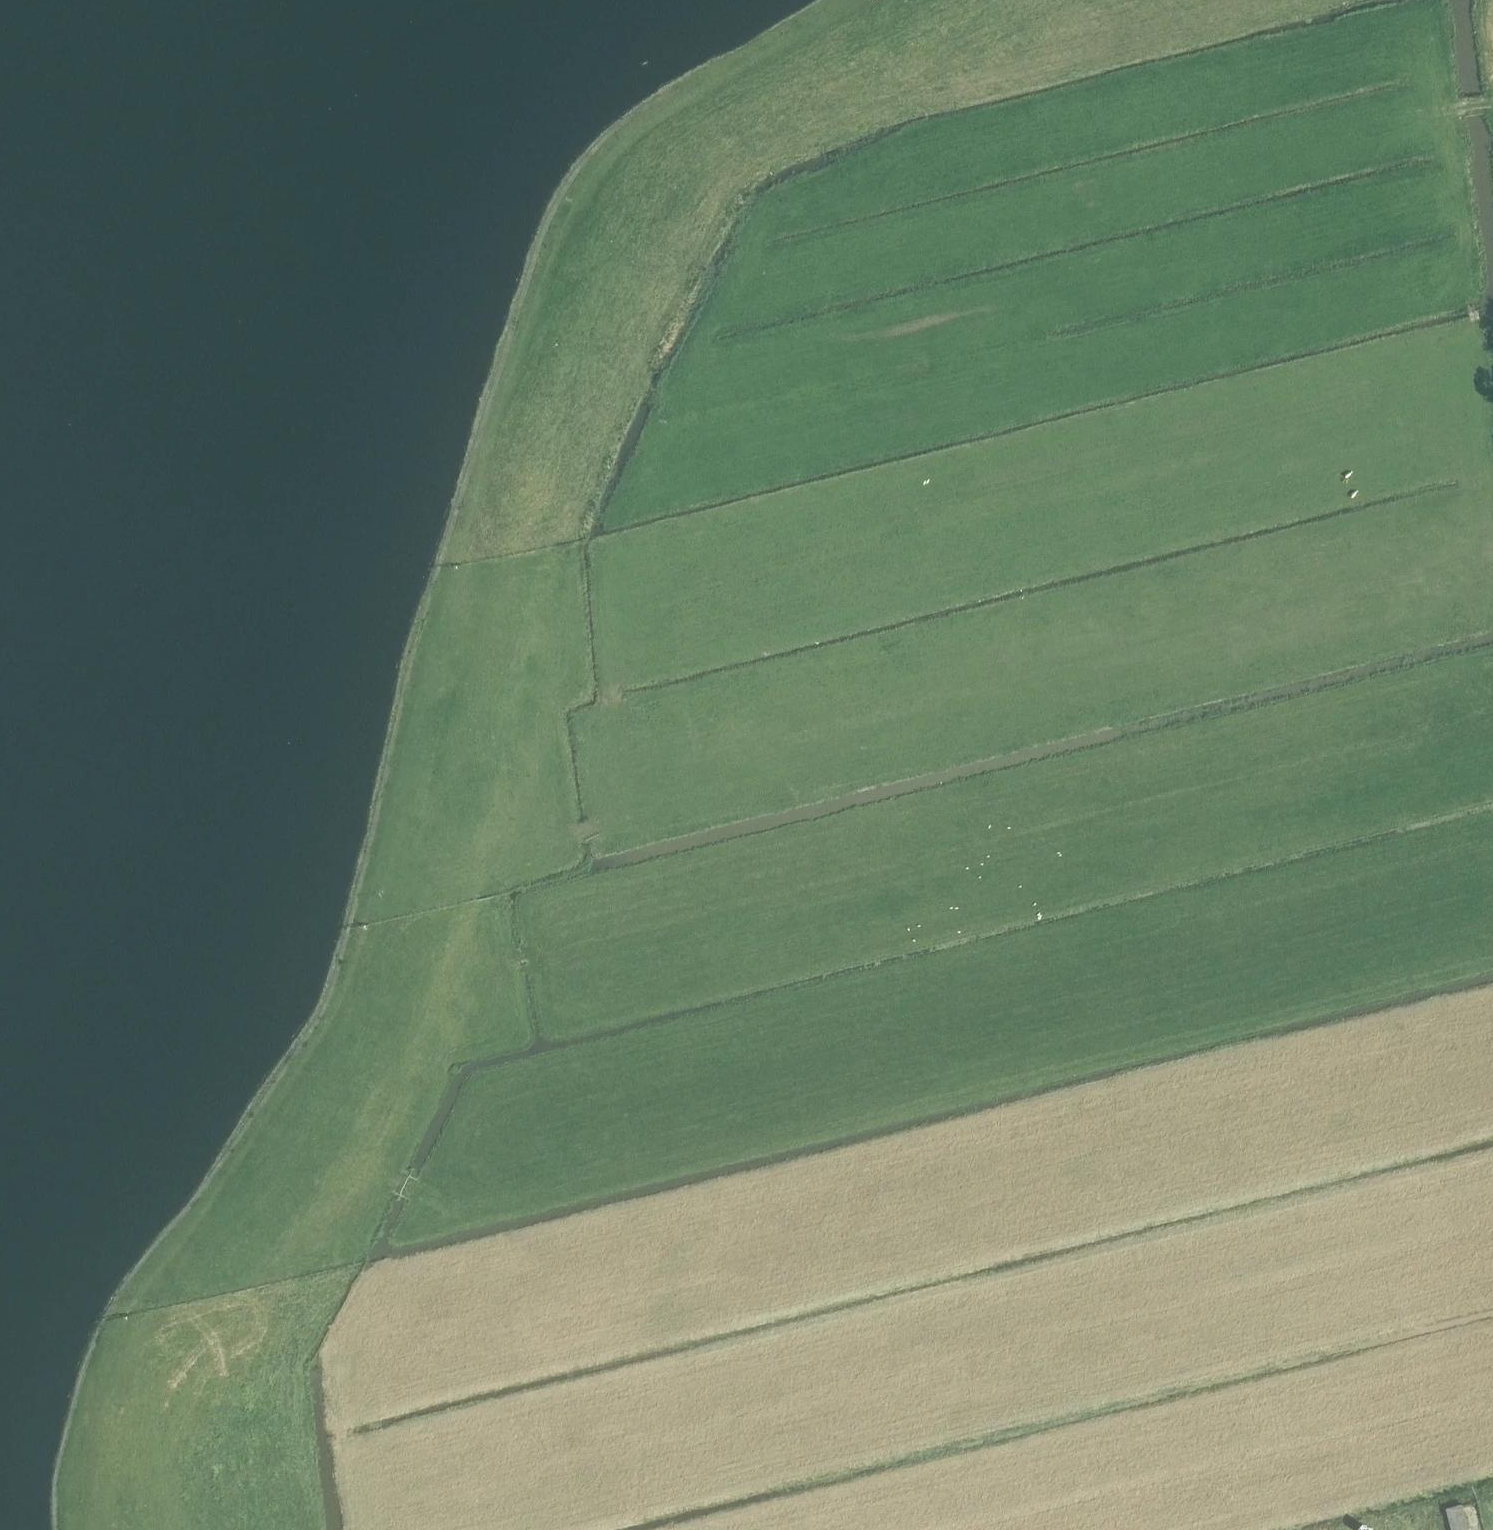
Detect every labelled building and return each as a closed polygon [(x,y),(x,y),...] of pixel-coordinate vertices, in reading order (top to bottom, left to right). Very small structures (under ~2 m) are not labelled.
[(1451,1529),(1469,1529),(1462,1502),(1445,1506),(1451,1529)]
